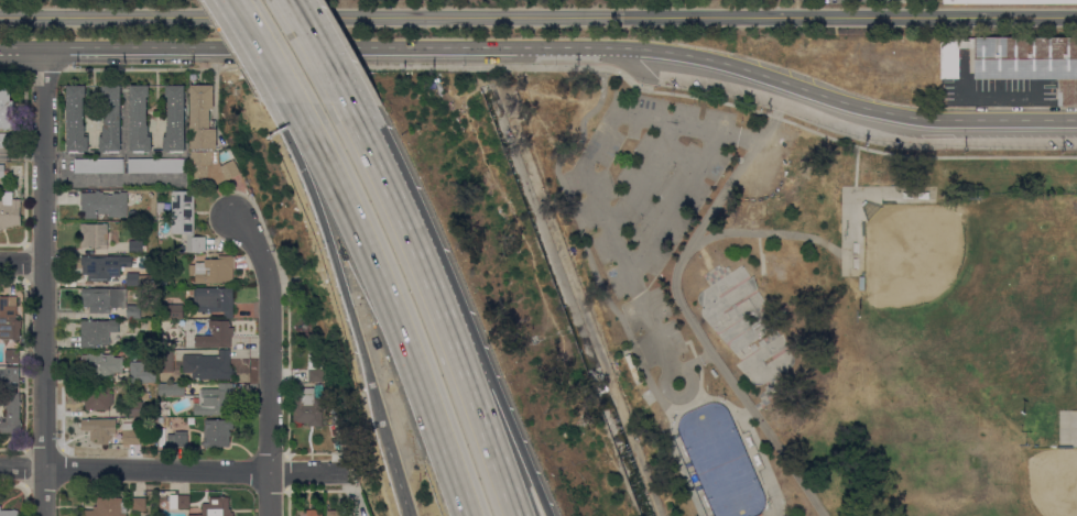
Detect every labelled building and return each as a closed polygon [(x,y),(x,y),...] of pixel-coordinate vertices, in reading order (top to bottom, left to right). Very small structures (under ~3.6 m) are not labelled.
[(939,36),(1076,36),(1076,105),(1057,105),(1057,77),(973,77),(973,46),(958,46),(958,77),(939,77),(939,36)] [(18,128),(0,128),(0,84),(11,84),(11,100),(14,100),(14,116),(18,116),(18,128)] [(86,86),(86,97),(84,97),(84,125),(86,125),(85,136),(88,136),(88,151),(85,151),(85,152),(81,152),(81,151),(66,151),(67,85),(86,86)] [(121,151),(106,151),(106,152),(104,152),(104,151),(100,151),(100,136),(102,136),(102,125),(105,125),(105,97),(102,97),(102,85),(121,85),(121,151)] [(149,85),(149,96),(146,96),(146,125),(149,125),(149,135),(151,135),(152,151),(148,151),(148,152),(145,152),(145,151),(131,151),(131,85),(149,85)] [(185,150),(171,150),(171,152),(167,152),(167,151),(164,151),(164,135),(166,135),(166,125),(168,125),(168,96),(166,96),(166,85),(184,85),(185,150)] [(214,85),(214,108),(210,108),(210,128),(216,128),(216,151),(219,151),(219,163),(221,166),(233,160),(241,173),(226,182),(224,178),(206,189),(203,184),(191,184),(191,151),(192,151),(191,85),(214,85)] [(14,146),(0,146),(0,132),(14,132),(14,146)] [(123,158),(124,172),(75,173),(75,158),(123,158)] [(184,160),(184,172),(129,172),(129,160),(184,160)] [(8,177),(0,177),(0,165),(4,165),(4,169),(9,169),(8,177)] [(96,193),(96,190),(102,190),(104,194),(108,194),(108,195),(112,195),(112,193),(120,193),(120,191),(128,191),(128,217),(111,217),(111,219),(86,219),(86,211),(81,211),(81,205),(81,193),(96,193)] [(2,229),(0,229),(0,200),(2,200),(2,191),(13,191),(13,199),(21,199),(21,224),(13,224),(13,227),(6,227),(6,228),(2,228),(2,229)] [(195,191),(195,237),(206,237),(206,251),(187,251),(187,233),(172,233),(172,191),(195,191)] [(108,240),(108,249),(101,249),(101,246),(81,248),(81,223),(108,223),(108,240)] [(143,241),(143,253),(129,253),(129,241),(143,241)] [(233,283),(196,283),(196,275),(189,275),(189,264),(196,264),(196,263),(205,263),(205,259),(219,259),(219,255),(233,255),(233,283)] [(132,256),(132,266),(121,266),(121,276),(110,276),(110,281),(89,281),(89,274),(83,274),(83,265),(81,265),(81,256),(132,256)] [(140,273),(140,285),(127,286),(127,274),(140,273)] [(196,287),(233,287),(233,318),(225,318),(225,311),(198,311),(198,306),(197,306),(197,303),(192,303),(192,297),(196,297),(196,287)] [(83,288),(127,288),(127,307),(110,307),(110,312),(89,312),(90,306),(84,306),(84,297),(83,297),(83,296),(81,295),(81,292),(83,289),(83,288)] [(1,339),(0,337),(0,296),(4,296),(9,296),(9,305),(17,305),(17,320),(22,320),(22,328),(21,328),(21,339),(19,339),(19,342),(15,342),(15,339),(1,339)] [(141,305),(141,318),(127,318),(127,305),(141,305)] [(183,318),(168,318),(168,305),(183,305),(183,318)] [(119,320),(119,331),(109,331),(109,340),(95,340),(95,347),(81,347),(81,320),(119,320)] [(229,320),(229,328),(233,328),(233,336),(231,336),(231,347),(196,347),(196,336),(213,336),(213,328),(209,328),(209,320),(229,320)] [(20,349),(20,363),(7,362),(7,349),(20,349)] [(173,372),(160,372),(160,350),(174,350),(173,372)] [(230,365),(232,365),(232,370),(235,370),(235,376),(232,376),(232,378),(193,378),(193,372),(183,372),(183,354),(203,354),(203,355),(219,355),(219,350),(230,350),(230,365)] [(99,354),(99,353),(104,352),(104,354),(115,354),(115,358),(122,358),(123,372),(115,372),(115,375),(87,375),(86,362),(83,362),(83,354),(99,354)] [(323,354),(324,381),(309,382),(308,369),(308,354),(318,354),(323,354)] [(156,362),(156,382),(145,382),(145,383),(130,383),(131,362),(156,362)] [(6,381),(0,381),(0,366),(7,366),(20,366),(20,377),(20,387),(6,387),(6,381)] [(159,384),(185,384),(185,395),(199,395),(199,388),(219,388),(219,383),(233,383),(233,414),(194,415),(194,404),(199,403),(199,396),(159,396),(159,384)] [(110,394),(113,394),(113,405),(110,405),(110,409),(86,409),(86,402),(81,402),(81,385),(110,385),(110,394)] [(323,397),(323,426),(308,426),(308,422),(294,422),(294,411),(294,396),(302,397),(302,387),(314,387),(314,397),(323,397)] [(21,432),(0,433),(0,415),(3,415),(4,417),(8,417),(8,406),(0,406),(0,393),(20,393),(21,420),(21,432)] [(143,416),(130,416),(129,402),(143,400),(143,416)] [(81,419),(116,419),(116,429),(112,429),(112,439),(109,439),(109,443),(106,443),(106,444),(102,444),(102,443),(97,443),(97,438),(91,438),(91,430),(89,430),(89,431),(86,431),(86,430),(81,430),(81,427),(80,427),(80,422),(81,422),(81,419)] [(233,419),(233,428),(230,428),(230,446),(208,446),(208,447),(204,447),(204,444),(202,444),(202,442),(204,442),(204,429),(205,429),(205,426),(206,426),(206,422),(205,422),(205,419),(206,419),(208,419),(233,419)] [(132,422),(133,429),(141,429),(141,444),(123,444),(123,422),(132,422)] [(188,431),(188,447),(175,447),(175,431),(188,431)] [(191,495),(191,507),(171,507),(171,495),(191,495)] [(127,502),(127,515),(83,515),(83,510),(94,509),(94,506),(98,506),(98,497),(122,497),(122,502),(127,502)] [(146,497),(146,510),(133,510),(133,497),(146,497)] [(233,504),(233,515),(191,515),(191,514),(203,514),(203,503),(210,503),(210,497),(225,497),(225,504),(233,504)] [(18,509),(18,515),(0,515),(0,505),(1,505),(1,509),(18,509)]
